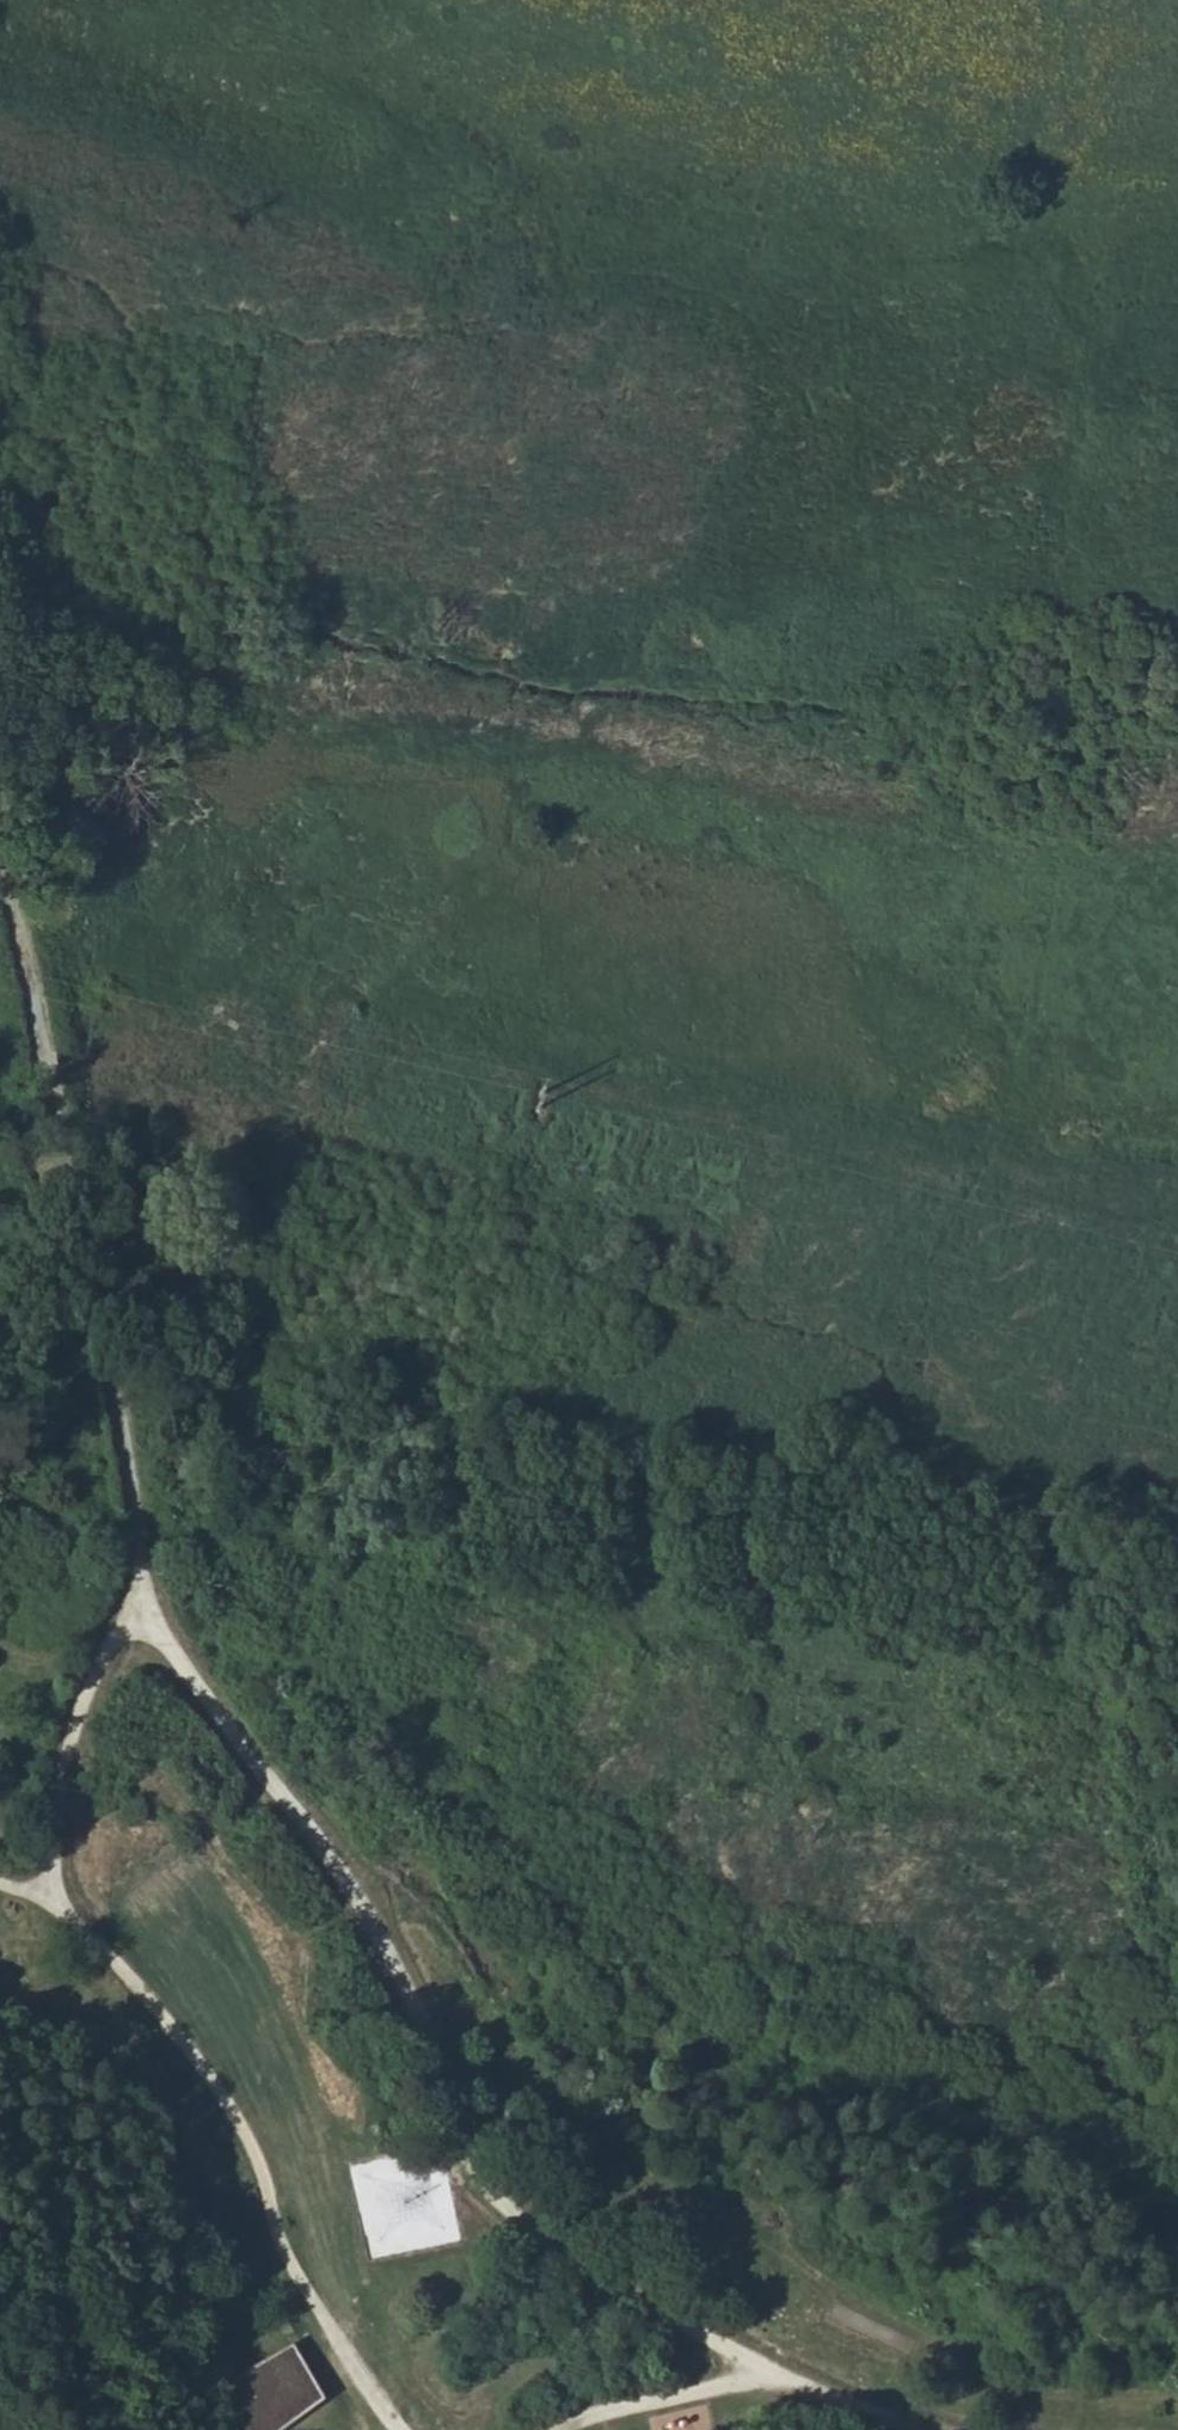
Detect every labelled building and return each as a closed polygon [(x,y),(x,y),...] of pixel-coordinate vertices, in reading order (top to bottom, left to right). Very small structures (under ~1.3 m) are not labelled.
[(294,2343),(228,2387),(256,2429),(281,2429),(330,2398),(294,2343)]
